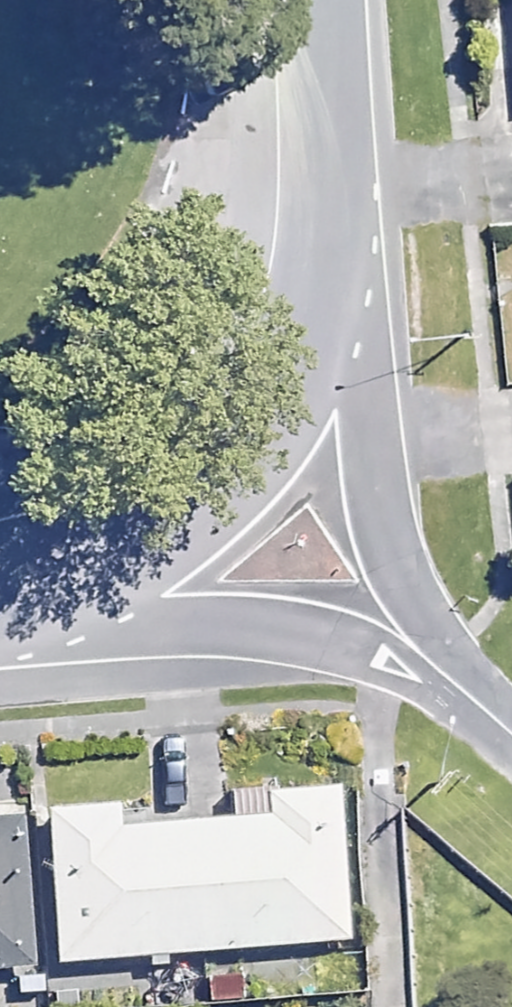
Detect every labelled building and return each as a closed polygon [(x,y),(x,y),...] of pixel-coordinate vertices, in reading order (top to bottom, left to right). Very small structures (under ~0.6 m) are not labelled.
[(319,792),(44,811),(55,960),(329,941),(319,792)]
